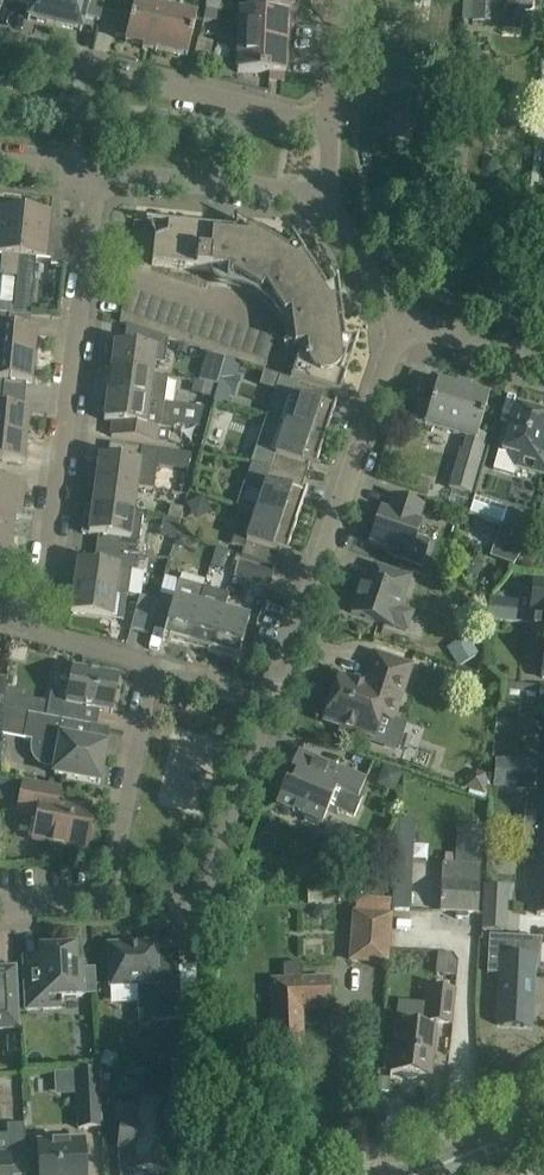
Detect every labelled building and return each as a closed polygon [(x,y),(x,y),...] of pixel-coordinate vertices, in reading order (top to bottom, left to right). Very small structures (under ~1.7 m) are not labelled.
[(37,21),(55,25),(60,0),(17,0),(17,1),(31,5),(27,18),(37,21)] [(72,29),(82,32),(85,18),(100,21),(105,0),(60,0),(55,25),(72,29)] [(142,49),(156,53),(157,50),(187,57),(197,17),(179,13),(182,0),(154,0),(152,6),(134,2),(131,16),(121,14),(116,36),(126,39),(125,42),(143,46),(142,49)] [(206,10),(222,11),(222,0),(206,0),(206,10)] [(250,12),(260,13),(274,14),(288,14),(295,15),(296,15),(297,0),(251,0),(250,12)] [(471,23),(491,23),(492,2),(472,1),(471,23)] [(239,49),(237,72),(269,74),(273,74),(285,75),(288,14),(274,14),(240,11),(239,49)] [(213,44),(199,40),(194,58),(208,61),(213,44)] [(470,120),(487,121),(488,108),(471,108),(470,120)] [(16,278),(17,278),(23,210),(0,208),(0,255),(2,255),(0,273),(0,276),(16,278)] [(14,305),(13,315),(30,317),(34,280),(36,259),(51,260),(51,266),(67,268),(73,222),(49,220),(50,213),(23,210),(17,278),(16,278),(14,305)] [(287,369),(285,379),(333,395),(339,397),(346,377),(340,375),(346,357),(340,355),(339,343),(345,342),(342,320),(336,321),(334,302),(328,303),(322,292),(327,289),(315,271),(310,274),(300,258),(294,261),(284,255),(287,250),(268,238),(266,243),(249,233),(246,238),(234,237),(235,231),(231,231),(230,237),(214,235),(214,229),(168,224),(167,236),(154,240),(152,265),(210,271),(211,276),(213,281),(215,284),(218,286),(222,287),(237,289),(249,293),(261,300),(271,309),(280,322),(285,332),(287,344),(289,356),(287,369)] [(13,315),(14,305),(0,304),(0,314),(10,315),(13,315)] [(121,313),(120,323),(127,326),(129,326),(132,316),(121,313)] [(34,358),(36,331),(9,329),(10,315),(0,314),(0,354),(34,358)] [(143,320),(132,316),(129,326),(140,330),(143,320)] [(155,324),(143,320),(140,330),(151,334),(155,324)] [(166,328),(155,324),(151,334),(163,338),(166,328)] [(111,370),(168,378),(152,375),(154,362),(164,364),(167,339),(163,338),(151,334),(140,330),(129,326),(127,326),(124,345),(108,343),(104,369),(111,370)] [(177,331),(166,328),(163,338),(167,339),(174,342),(177,331)] [(188,335),(177,331),(174,342),(185,345),(188,335)] [(200,339),(188,335),(185,345),(196,349),(200,339)] [(211,343),(200,339),(196,349),(207,353),(211,343)] [(222,346),(211,343),(207,353),(219,357),(222,346)] [(233,350),(222,346),(219,357),(226,359),(230,360),(233,350)] [(241,364),(244,354),(233,350),(230,360),(241,364)] [(3,395),(4,381),(31,384),(34,358),(0,354),(0,395),(3,395)] [(256,358),(244,354),(241,364),(252,368),(256,358)] [(267,362),(256,358),(252,368),(264,371),(267,362)] [(226,359),(222,371),(237,376),(241,364),(230,360),(226,359)] [(107,395),(164,403),(168,378),(111,370),(107,395)] [(275,391),(265,420),(324,440),(331,419),(326,417),(333,395),(285,379),(280,377),(275,391)] [(418,402),(412,422),(435,429),(467,438),(463,452),(481,457),(487,437),(478,434),(482,420),(489,397),(470,392),(471,388),(457,384),(456,388),(437,382),(430,405),(418,402)] [(205,383),(201,396),(213,401),(218,387),(205,383)] [(218,387),(213,401),(226,405),(231,392),(218,387)] [(26,438),(29,411),(1,409),(3,395),(0,395),(0,435),(26,438)] [(107,395),(104,421),(113,423),(111,437),(135,440),(167,445),(169,430),(179,426),(199,428),(204,409),(164,403),(107,395)] [(492,471),(513,477),(515,468),(543,477),(543,417),(515,408),(509,429),(505,427),(498,450),(498,453),(492,471)] [(324,440),(265,420),(250,464),(304,482),(312,459),(317,461),(324,440)] [(0,435),(0,462),(24,464),(26,438),(0,435)] [(187,472),(191,455),(183,454),(159,451),(110,444),(109,458),(99,457),(95,483),(137,489),(137,487),(153,490),(157,467),(187,472)] [(250,464),(236,507),(256,513),(295,526),(302,506),(297,504),(304,482),(250,464)] [(454,473),(449,488),(470,494),(474,479),(454,473)] [(21,509),(23,484),(0,481),(0,507),(21,509)] [(95,483),(92,508),(133,514),(137,489),(95,483)] [(417,537),(422,523),(418,522),(424,506),(392,495),(383,522),(376,520),(369,543),(389,549),(386,558),(421,569),(430,542),(417,537)] [(208,509),(201,497),(189,504),(195,516),(208,509)] [(171,505),(168,518),(180,522),(183,508),(171,505)] [(13,535),(15,518),(20,519),(21,509),(0,507),(0,534),(13,535)] [(98,536),(96,550),(137,556),(143,515),(133,514),(92,508),(92,509),(86,508),(82,534),(98,536)] [(506,508),(500,526),(533,536),(539,518),(506,508)] [(295,526),(256,513),(250,530),(238,526),(232,545),(244,549),(242,557),(275,568),(283,546),(288,547),(295,526)] [(490,549),(487,560),(510,567),(531,539),(533,536),(500,526),(498,525),(490,549)] [(13,535),(0,534),(0,560),(11,561),(13,535)] [(174,546),(184,549),(187,539),(177,535),(174,546)] [(214,549),(210,565),(223,569),(228,552),(214,549)] [(77,562),(74,588),(128,595),(131,569),(135,570),(137,556),(96,550),(94,564),(77,562)] [(234,577),(269,587),(274,572),(238,561),(234,577)] [(387,625),(408,632),(415,613),(401,607),(411,578),(397,573),(374,566),(369,582),(362,580),(351,613),(387,625)] [(162,641),(163,641),(164,640),(188,647),(204,588),(179,581),(174,599),(159,595),(158,600),(152,623),(166,627),(162,641)] [(543,678),(543,583),(534,582),(530,612),(534,612),(529,655),(543,657),(541,678),(543,678)] [(128,595),(74,588),(70,614),(125,622),(128,595)] [(188,647),(213,654),(229,594),(204,588),(188,647)] [(229,594),(213,654),(240,661),(240,659),(238,659),(249,620),(224,613),(229,594)] [(152,623),(158,600),(140,595),(130,630),(149,635),(152,623)] [(489,600),(489,618),(515,618),(516,601),(489,600)] [(478,654),(466,636),(447,648),(459,666),(478,654)] [(339,677),(324,722),(341,728),(340,732),(355,737),(356,733),(374,738),(372,743),(395,751),(404,726),(393,722),(412,666),(397,661),(374,654),(364,685),(339,677)] [(112,713),(119,678),(79,671),(76,687),(69,686),(68,692),(51,689),(46,718),(75,723),(78,707),(112,713)] [(28,714),(30,698),(21,696),(22,691),(6,690),(4,709),(19,712),(28,714)] [(23,738),(23,739),(32,741),(31,746),(31,754),(35,761),(39,765),(45,767),(54,769),(53,774),(76,778),(99,783),(104,757),(96,755),(98,744),(87,742),(90,726),(75,723),(46,718),(28,714),(23,738)] [(496,715),(494,735),(502,736),(503,727),(520,728),(519,738),(534,739),(536,719),(496,715)] [(298,814),(306,817),(304,820),(318,826),(319,823),(322,824),(328,808),(353,819),(361,801),(358,799),(366,780),(320,761),(298,752),(290,771),(295,774),(290,785),(285,783),(276,805),(298,814)] [(494,787),(534,791),(536,758),(509,756),(509,763),(496,762),(494,787)] [(465,779),(465,789),(484,795),(486,774),(477,771),(465,779)] [(23,783),(17,813),(37,817),(32,840),(54,845),(57,849),(63,850),(68,847),(86,851),(93,813),(57,806),(60,790),(23,783)] [(484,818),(473,818),(473,827),(484,827),(484,818)] [(398,819),(392,909),(409,910),(415,820),(398,819)] [(445,855),(445,864),(442,864),(440,911),(456,912),(456,918),(468,919),(468,913),(478,913),(482,829),(457,827),(456,856),(445,855)] [(507,917),(509,887),(484,886),(483,916),(507,917)] [(348,962),(388,965),(393,914),(390,914),(391,899),(356,897),(355,910),(352,910),(348,962)] [(522,960),(522,939),(490,937),(488,974),(500,975),(498,1025),(530,1026),(533,961),(522,960)] [(139,1022),(181,1020),(178,950),(143,951),(142,949),(141,947),(139,945),(136,944),(108,946),(110,987),(137,986),(139,1022)] [(97,996),(95,969),(81,969),(81,967),(76,967),(75,947),(40,949),(40,961),(24,961),(26,1010),(61,1008),(61,998),(97,996)] [(271,980),(273,1023),(274,1047),(303,1046),(301,1009),(330,1008),(329,979),(302,980),(301,963),(283,964),(283,980),(271,980)] [(19,1029),(17,966),(0,967),(0,1030),(19,1029)] [(391,1069),(391,1073),(431,1077),(433,1054),(435,1030),(436,1023),(453,1025),(456,991),(427,988),(425,1006),(398,1003),(395,1026),(393,1047),(393,1049),(392,1056),(391,1069)] [(20,1037),(7,1037),(8,1054),(21,1053),(20,1037)] [(186,1047),(168,1038),(162,1053),(178,1062),(186,1047)] [(384,1055),(383,1068),(391,1069),(392,1056),(387,1055),(384,1055)] [(76,1071),(79,1129),(102,1128),(99,1070),(76,1071)] [(378,1077),(377,1091),(390,1092),(391,1078),(378,1077)] [(120,1129),(118,1152),(119,1174),(140,1174),(140,1172),(169,1174),(171,1151),(173,1151),(175,1134),(172,1134),(174,1108),(141,1105),(140,1124),(120,1123),(120,1129)] [(9,1149),(25,1148),(24,1125),(7,1126),(7,1135),(0,1136),(0,1174),(10,1174),(9,1149)] [(37,1142),(39,1174),(86,1174),(84,1140),(37,1142)]
